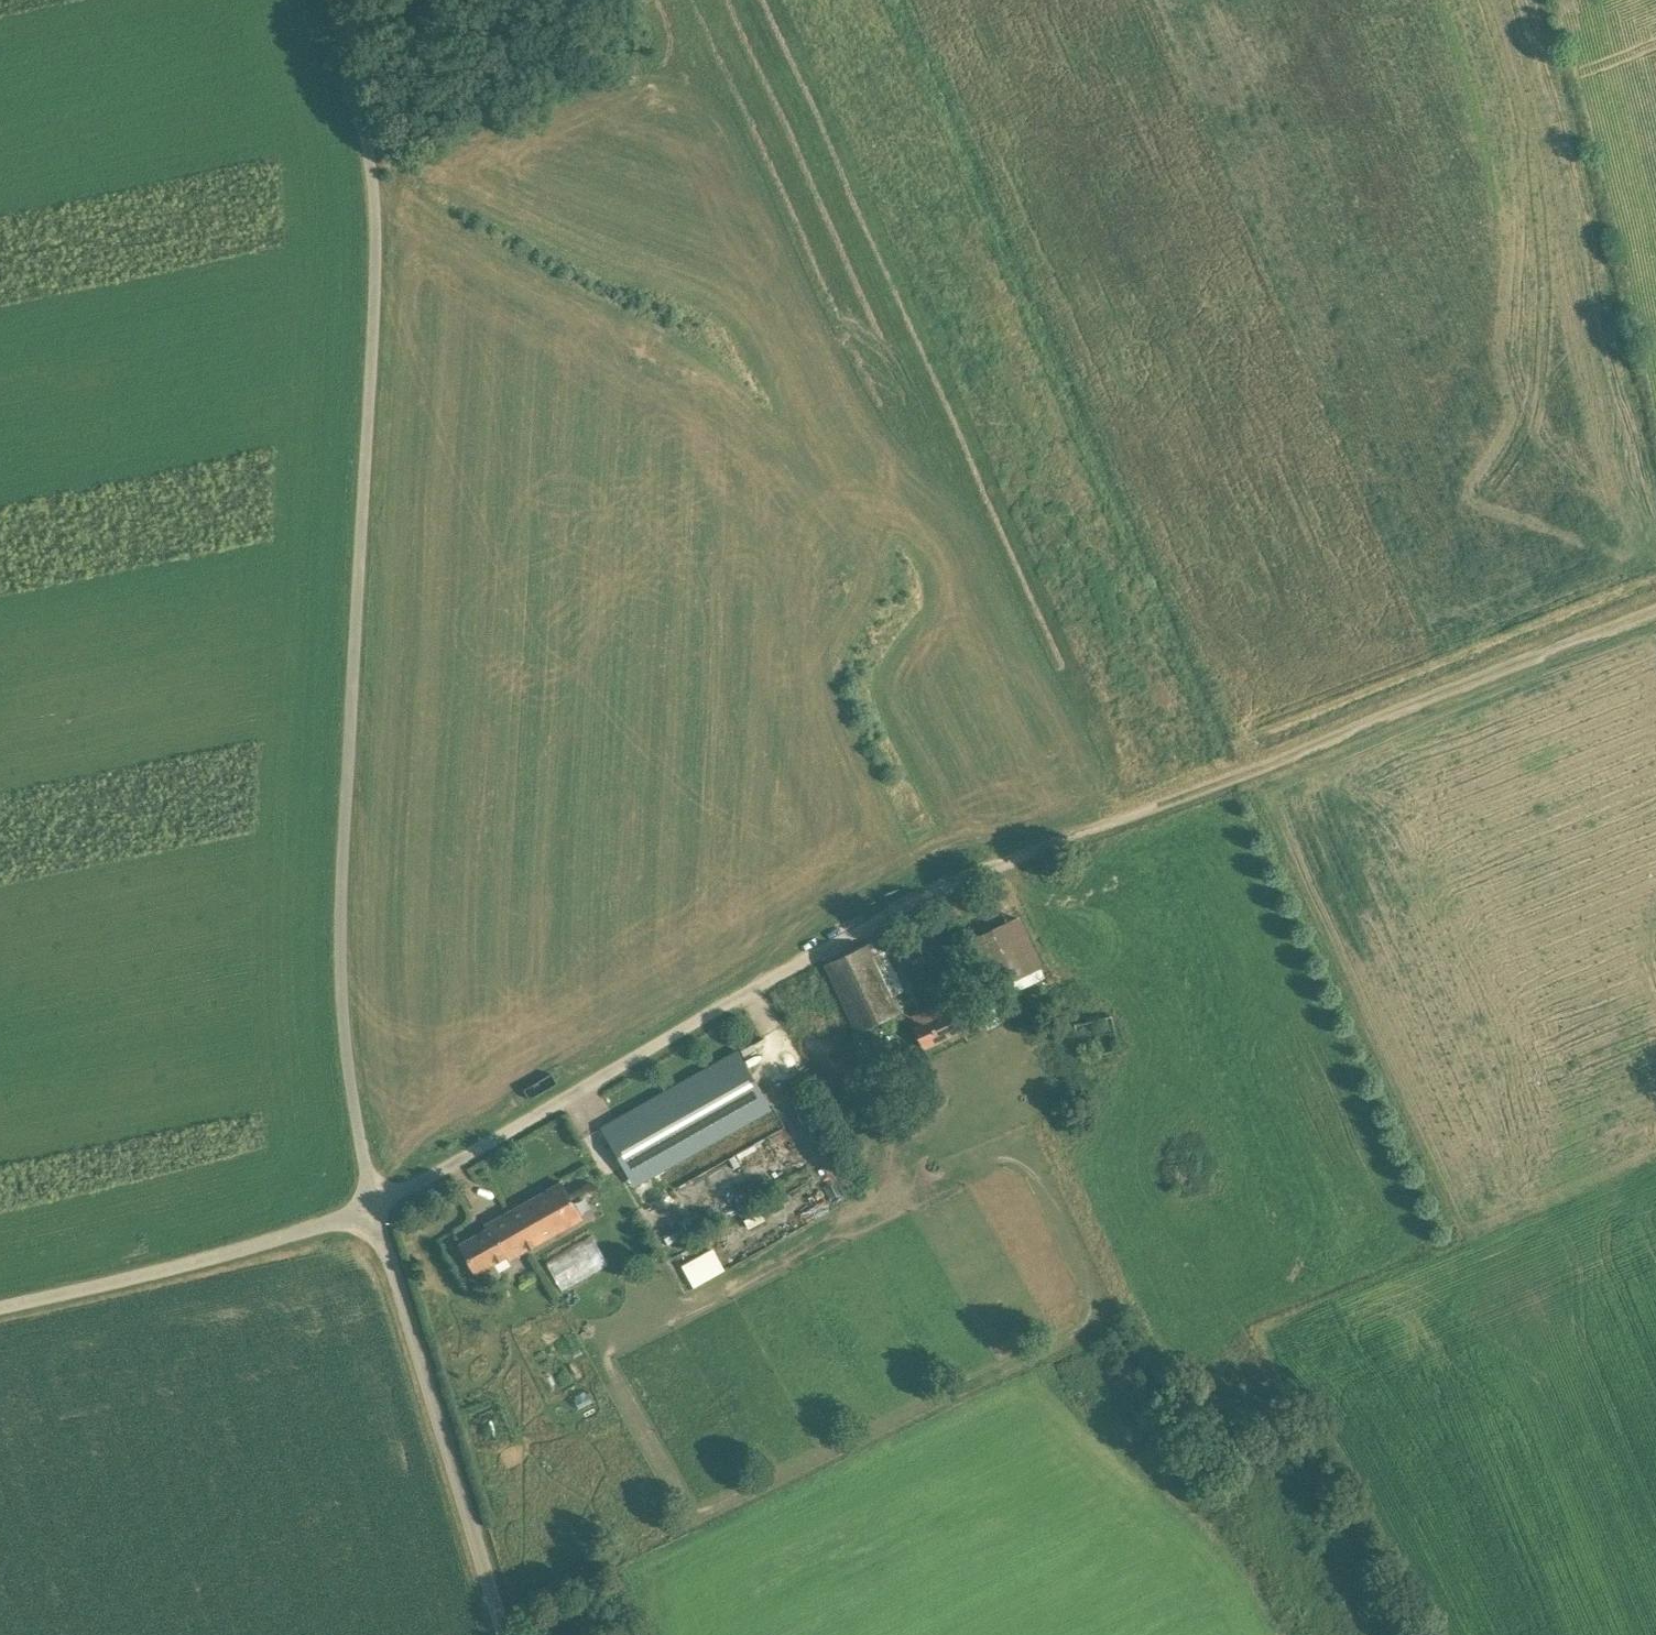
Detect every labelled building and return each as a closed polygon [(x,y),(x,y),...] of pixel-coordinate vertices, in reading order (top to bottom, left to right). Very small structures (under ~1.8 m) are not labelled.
[(982,953),(961,963),(975,991),(996,981),(1000,989),(1013,982),(1017,990),(1045,977),(1041,969),(1044,967),(1020,917),(975,937),(982,953)] [(866,945),(826,964),(827,966),(836,984),(859,1032),(899,1013),(876,965),(867,945),(866,945)] [(915,1026),(924,1047),(969,1026),(956,997),(924,1012),(928,1020),(915,1026)] [(980,1017),(986,1029),(1011,1017),(1005,1005),(980,1017)] [(1118,1043),(1118,1018),(1081,1018),(1081,1043),(1118,1043)] [(739,1050),(601,1127),(634,1186),(772,1109),(749,1069),(739,1050)] [(562,1183),(509,1213),(528,1248),(582,1218),(562,1183)] [(528,1248),(509,1213),(486,1225),(488,1229),(460,1244),(476,1273),(508,1255),(510,1258),(528,1248)] [(548,1258),(560,1286),(610,1264),(598,1237),(548,1258)] [(714,1248),(682,1266),(694,1286),(725,1269),(714,1248)]
